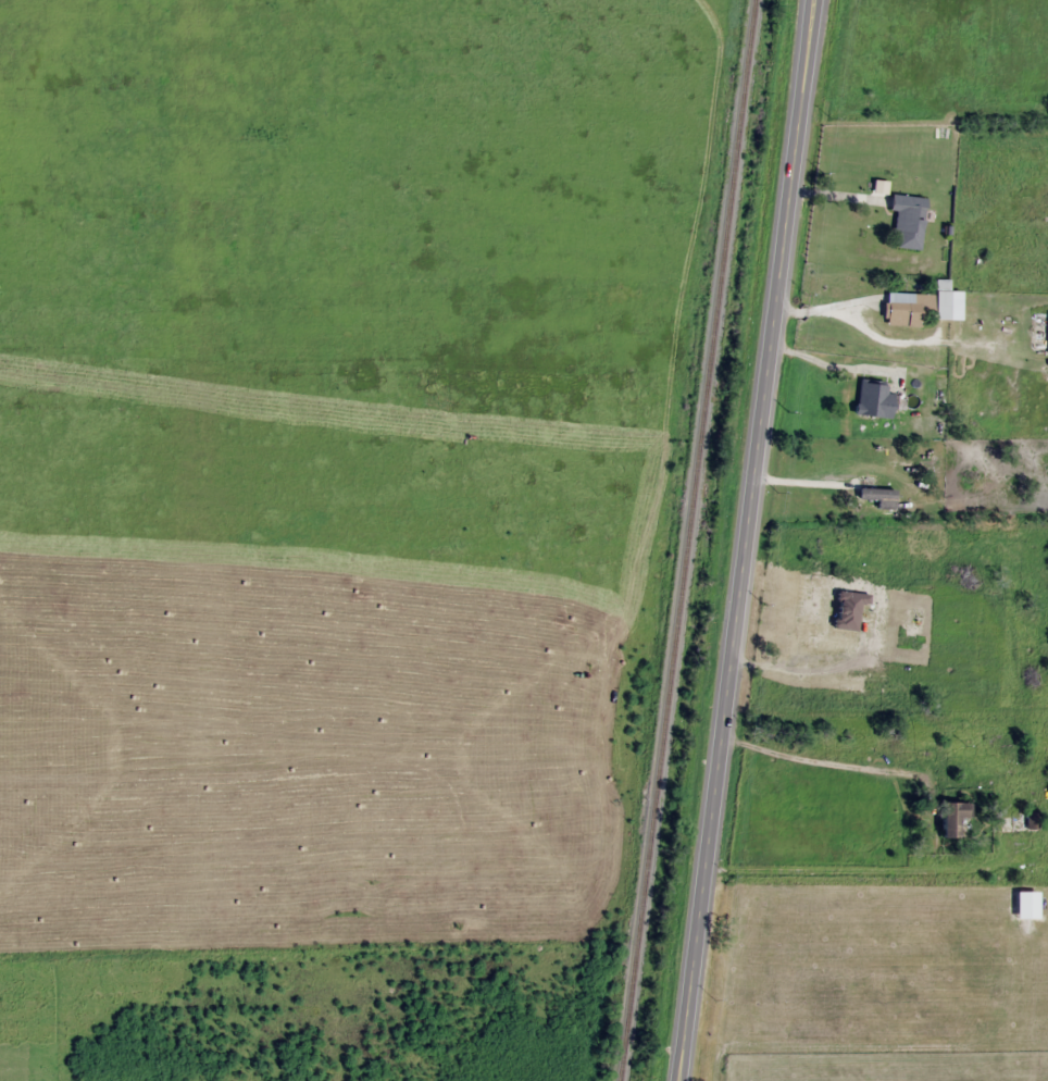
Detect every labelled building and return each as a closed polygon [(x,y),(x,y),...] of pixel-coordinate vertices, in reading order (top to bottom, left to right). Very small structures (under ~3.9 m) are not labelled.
[(924,196),(889,193),(888,209),(896,209),(893,246),(920,248),(924,196)] [(947,316),(948,280),(935,279),(935,293),(885,292),(884,324),(919,325),(919,315),(947,316)] [(888,385),(859,381),(854,414),(890,418),(893,394),(887,393),(888,385)] [(956,817),(970,817),(970,802),(940,802),(940,837),(956,837),(956,817)] [(1037,828),(1037,813),(1026,812),(1026,828),(1037,828)]
